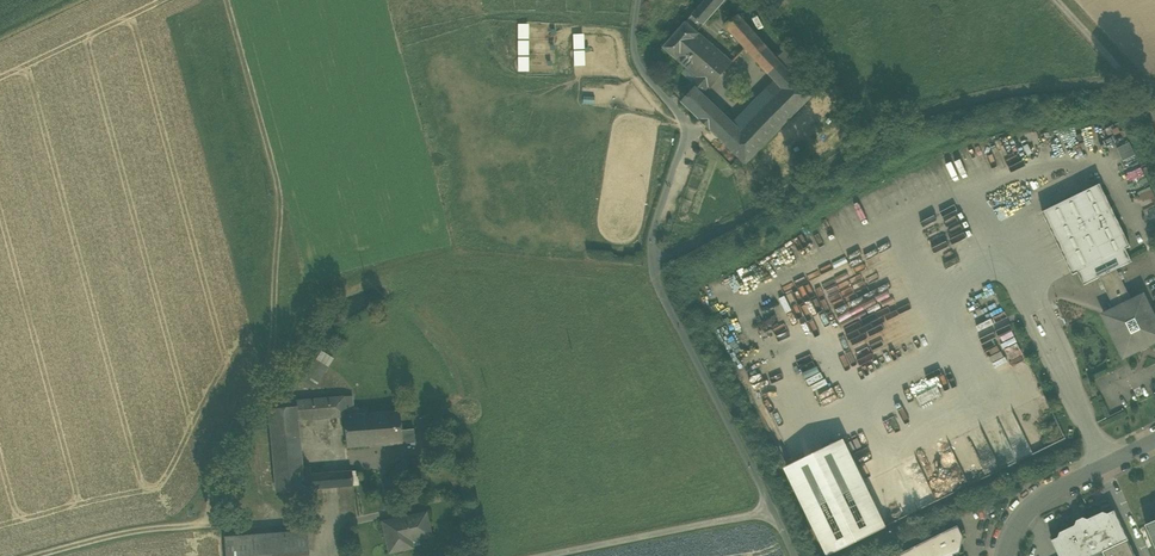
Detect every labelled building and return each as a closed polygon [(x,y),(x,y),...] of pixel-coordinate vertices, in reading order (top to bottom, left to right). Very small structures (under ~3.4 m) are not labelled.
[(693,15),(703,24),(726,0),(706,0),(693,15)] [(742,130),(733,123),(723,113),(709,127),(747,164),(812,97),(787,68),(777,57),(739,14),(726,26),(775,80),(783,88),(742,130)] [(697,31),(703,24),(693,15),(686,22),(697,31)] [(664,47),(677,58),(699,33),(697,31),(686,22),(664,47)] [(677,58),(699,78),(709,86),(732,63),(699,33),(677,58)] [(787,48),(777,57),(787,68),(797,59),(787,48)] [(797,59),(787,68),(812,97),(823,86),(798,58),(797,59)] [(693,85),(695,87),(696,87),(702,93),(709,86),(699,78),(693,85)] [(783,88),(775,80),(733,123),(742,130),(783,88)] [(716,106),(702,93),(696,87),(695,87),(682,101),(702,121),(716,106)] [(723,113),(716,106),(702,121),(709,127),(723,113)] [(1132,141),(1119,146),(1125,160),(1137,155),(1132,141)] [(1073,275),(1078,272),(1126,249),(1131,246),(1101,184),(1043,212),(1073,275)] [(844,227),(895,207),(889,193),(882,195),(881,194),(838,211),(844,227)] [(1133,261),(1126,249),(1078,272),(1085,285),(1100,277),(1117,269),(1133,261)] [(821,279),(848,336),(875,324),(877,329),(909,315),(905,308),(900,311),(897,303),(908,297),(906,292),(896,296),(892,288),(900,284),(891,265),(871,274),(864,259),(821,279)] [(1133,301),(1117,269),(1100,277),(1116,309),(1133,301)] [(1125,356),(1154,341),(1154,318),(1144,295),(1133,301),(1116,309),(1104,315),(1125,356)] [(762,335),(795,324),(788,302),(754,313),(762,335)] [(783,361),(796,356),(794,351),(781,356),(783,361)] [(297,380),(314,389),(325,367),(309,358),(297,380)] [(814,368),(807,370),(813,389),(830,383),(822,358),(811,361),(814,368)] [(922,404),(945,393),(937,378),(923,385),(926,392),(918,396),(922,404)] [(269,408),(276,492),(305,489),(329,487),(328,473),(312,474),(311,468),(303,469),(299,420),(344,416),(343,415),(354,414),(352,396),(296,400),(296,406),(269,408)] [(344,416),(347,447),(370,445),(370,446),(415,442),(414,429),(402,430),(400,410),(354,414),(343,415),(344,416)] [(786,467),(829,555),(886,527),(843,439),(786,467)] [(337,472),(339,487),(353,485),(352,471),(337,472)] [(329,487),(339,487),(337,472),(328,473),(329,487)] [(933,487),(937,496),(917,506),(919,509),(956,491),(950,479),(933,487)] [(1106,555),(1137,555),(1129,540),(1115,510),(1109,513),(1104,512),(1089,519),(1087,524),(1080,527),(1076,525),(1061,532),(1059,537),(1052,540),(1060,555),(1093,555),(1104,551),(1106,555)] [(387,535),(390,551),(404,548),(403,541),(410,539),(430,535),(425,514),(384,522),(385,528),(384,530),(385,534),(387,535)] [(1077,520),(1076,525),(1080,527),(1087,524),(1089,519),(1084,517),(1077,520)] [(1154,544),(1154,521),(1146,525),(1154,544)] [(927,533),(930,539),(948,530),(945,524),(945,523),(927,532),(927,533)] [(899,554),(900,555),(955,555),(954,555),(961,552),(964,536),(959,525),(948,530),(930,539),(899,554)] [(226,555),(309,555),(308,530),(225,536),(226,555)] [(403,541),(404,548),(411,547),(410,539),(403,541)]
